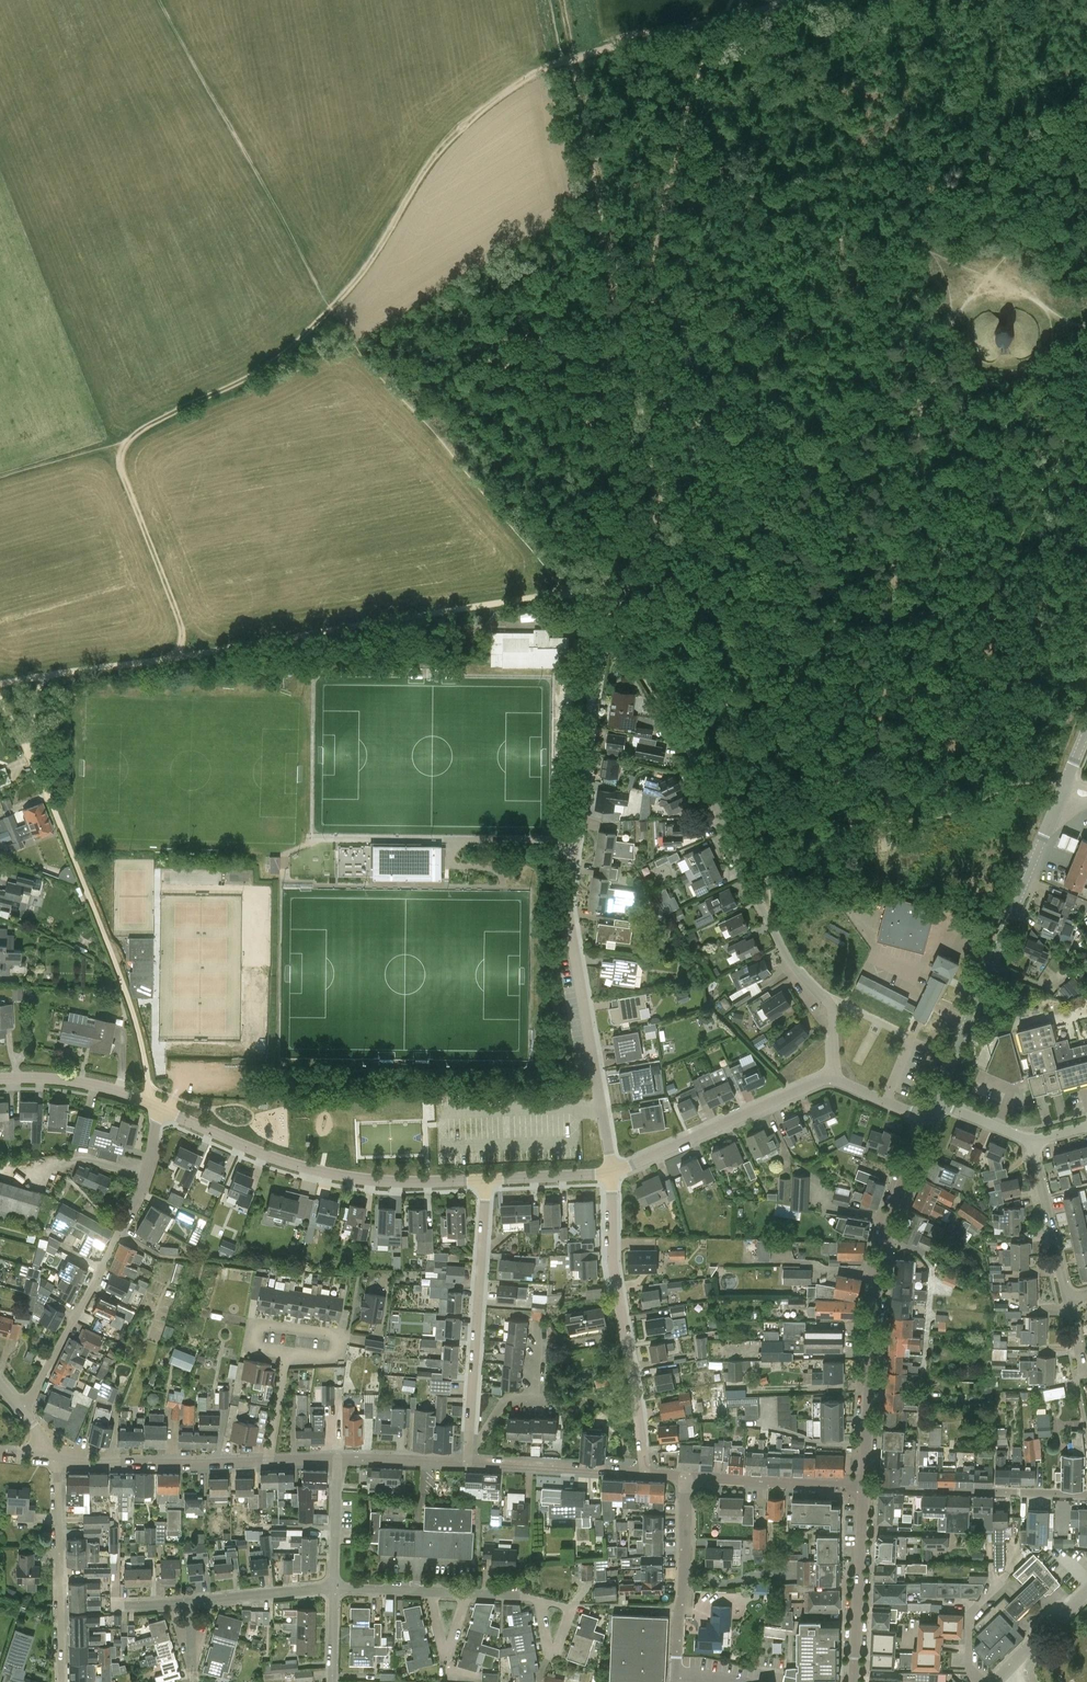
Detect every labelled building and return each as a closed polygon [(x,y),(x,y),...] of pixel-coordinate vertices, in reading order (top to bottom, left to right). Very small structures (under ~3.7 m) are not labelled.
[(997,333),(996,335),(998,343),(1007,344),(1012,340),(1012,336),(1009,329),(1003,328),(1000,329),(997,333)] [(551,664),(567,664),(567,638),(547,638),(547,630),(532,630),(532,634),(511,634),(511,622),(493,622),(493,633),(489,633),(489,668),(503,668),(503,667),(551,666),(551,664)] [(632,715),(635,694),(615,691),(610,725),(634,729),(636,715),(632,715)] [(637,726),(635,735),(652,738),(654,729),(637,726)] [(607,748),(609,748),(608,753),(626,756),(627,749),(625,749),(627,740),(625,739),(625,736),(609,734),(607,748)] [(639,743),(636,756),(663,761),(665,753),(661,752),(662,747),(652,745),(653,739),(640,737),(639,743)] [(620,761),(620,760),(604,757),(601,776),(618,778),(623,779),(624,770),(629,771),(630,762),(620,761)] [(631,788),(634,775),(628,774),(625,787),(631,788)] [(647,779),(644,792),(645,792),(651,794),(657,795),(667,797),(682,790),(679,783),(680,780),(678,777),(676,776),(675,775),(659,782),(647,779)] [(599,791),(596,809),(618,812),(619,804),(628,805),(630,793),(620,792),(620,794),(599,791)] [(643,792),(642,803),(651,803),(651,794),(645,792),(644,792),(643,792)] [(661,799),(659,805),(665,806),(669,816),(675,813),(679,812),(681,814),(691,810),(685,796),(670,802),(670,803),(668,804),(667,801),(661,799)] [(9,797),(1,800),(5,811),(11,809),(12,806),(9,797)] [(23,817),(25,824),(47,815),(42,803),(23,810),(25,816),(23,817)] [(14,819),(13,814),(3,818),(3,819),(0,820),(0,832),(1,834),(18,827),(14,819)] [(25,824),(18,827),(1,834),(3,841),(11,838),(13,843),(11,844),(13,851),(25,846),(20,834),(30,830),(33,837),(53,829),(47,815),(25,824)] [(639,821),(640,831),(648,831),(647,821),(639,821)] [(698,823),(673,824),(667,824),(667,822),(658,822),(659,837),(664,837),(664,846),(682,845),(682,838),(691,838),(691,835),(703,835),(698,823)] [(607,825),(606,833),(599,832),(597,848),(635,853),(635,843),(615,841),(615,834),(618,834),(619,827),(607,825)] [(1074,855),(1079,842),(1062,835),(1057,848),(1074,855)] [(1085,887),(1086,888),(1086,841),(1082,839),(1081,841),(1079,841),(1074,852),(1076,853),(1064,883),(1081,890),(1082,886),(1085,887)] [(338,846),(338,877),(439,878),(439,868),(441,868),(442,858),(439,858),(439,847),(338,846)] [(689,866),(697,862),(701,870),(715,863),(712,857),(714,856),(710,847),(703,850),(701,847),(683,855),(689,866)] [(611,866),(612,856),(635,859),(635,853),(597,848),(595,864),(600,864),(599,871),(620,874),(621,867),(611,866)] [(668,857),(671,863),(680,858),(677,852),(668,857)] [(281,856),(269,855),(269,872),(281,872),(281,856)] [(704,878),(705,878),(709,885),(723,879),(715,863),(701,870),(687,877),(691,884),(692,884),(698,896),(710,890),(704,878)] [(608,888),(609,880),(619,881),(620,874),(599,871),(599,877),(594,877),(591,893),(622,896),(636,898),(637,891),(608,888)] [(33,880),(17,876),(16,883),(7,881),(5,891),(0,890),(0,905),(10,908),(11,907),(19,909),(23,894),(30,895),(32,888),(39,890),(41,882),(33,880)] [(666,888),(658,892),(663,902),(670,898),(666,888)] [(718,909),(722,907),(724,912),(738,905),(730,889),(705,900),(712,914),(719,910),(718,909)] [(621,903),(622,896),(591,893),(589,909),(612,912),(613,902),(621,903)] [(1042,906),(1042,907),(1059,915),(1066,918),(1072,904),(1049,894),(1046,900),(1045,900),(1044,901),(1043,902),(1042,905),(1042,906)] [(889,895),(877,940),(924,952),(936,907),(889,895)] [(653,910),(653,919),(662,920),(663,910),(657,902),(649,901),(648,909),(653,910)] [(1040,916),(1037,923),(1053,929),(1049,937),(1059,940),(1062,933),(1060,932),(1062,926),(1066,918),(1059,915),(1042,907),(1041,909),(1040,909),(1039,913),(1038,915),(1040,916)] [(682,909),(674,913),(677,921),(685,917),(682,909)] [(726,938),(733,934),(748,927),(742,913),(726,921),(726,920),(719,924),(726,938)] [(703,916),(694,921),(697,928),(707,923),(703,916)] [(599,923),(596,942),(607,944),(608,940),(630,944),(633,928),(629,927),(630,920),(615,918),(614,925),(599,923)] [(9,975),(9,962),(20,962),(20,951),(13,951),(14,935),(7,935),(7,928),(0,928),(0,974),(9,975)] [(1044,963),(1047,955),(1041,953),(1044,944),(1032,930),(1023,951),(1031,955),(1030,957),(1044,963)] [(698,941),(694,931),(685,935),(689,945),(698,941)] [(132,971),(130,972),(130,988),(133,998),(153,998),(153,938),(128,938),(128,961),(132,961),(132,971)] [(730,954),(738,950),(742,959),(759,951),(753,938),(743,943),(742,941),(727,948),(730,954)] [(931,967),(935,969),(931,975),(927,982),(929,983),(923,995),(914,1013),(913,1016),(919,1019),(926,1023),(927,1020),(928,1020),(936,1002),(946,984),(947,984),(951,977),(952,978),(960,963),(939,953),(931,967)] [(639,962),(614,959),(613,962),(603,961),(600,976),(613,978),(612,984),(635,987),(639,962)] [(739,991),(756,982),(763,978),(762,977),(771,973),(764,960),(749,967),(747,964),(740,968),(741,969),(730,974),(739,991)] [(1080,972),(1075,977),(1083,985),(1083,986),(1086,989),(1086,977),(1086,978),(1080,972)] [(855,987),(902,1011),(909,998),(862,974),(855,987)] [(1058,990),(1066,998),(1072,993),(1074,995),(1083,987),(1073,976),(1064,984),(1064,985),(1058,990)] [(12,988),(12,1000),(23,1000),(23,988),(12,988)] [(737,1006),(752,997),(748,990),(739,996),(737,992),(730,996),(737,1006)] [(747,1005),(754,1016),(753,1017),(760,1028),(769,1023),(768,1021),(771,1018),(772,1020),(782,1013),(780,1012),(791,1005),(789,1002),(790,1001),(785,993),(784,994),(782,991),(769,1000),(765,994),(747,1005)] [(687,992),(677,996),(680,1004),(690,1000),(687,992)] [(641,1018),(640,1009),(646,1008),(645,1001),(647,1001),(646,995),(618,999),(619,1007),(610,1009),(611,1014),(611,1020),(612,1021),(613,1022),(614,1023),(615,1024),(622,1024),(622,1023),(622,1022),(641,1018)] [(719,1001),(726,1010),(732,1006),(725,997),(719,1001)] [(5,1037),(5,1027),(12,1026),(11,1005),(4,1005),(4,999),(0,1000),(0,1037),(5,1037)] [(734,1012),(732,1022),(742,1024),(744,1014),(734,1012)] [(651,1024),(659,1019),(656,1014),(648,1019),(651,1024)] [(1071,1028),(1082,1024),(1079,1017),(1069,1021),(1071,1028)] [(64,1041),(67,1042),(90,1047),(90,1049),(109,1053),(115,1023),(96,1019),(94,1026),(68,1021),(64,1041)] [(654,1022),(643,1024),(646,1039),(657,1037),(654,1022)] [(1070,1048),(1067,1038),(1055,1042),(1050,1022),(1017,1031),(1023,1051),(1028,1050),(1034,1074),(1028,1075),(1033,1095),(1086,1080),(1086,1043),(1070,1048)] [(809,1035),(800,1023),(776,1041),(787,1055),(797,1047),(796,1045),(809,1035)] [(619,1061),(642,1057),(637,1033),(614,1037),(619,1061)] [(764,1033),(753,1040),(757,1047),(758,1047),(759,1049),(765,1046),(763,1044),(768,1040),(764,1033)] [(1022,1080),(1010,1033),(997,1036),(998,1040),(985,1072),(1009,1082),(1010,1083),(1022,1080)] [(741,1063),(731,1068),(734,1075),(737,1081),(744,1078),(749,1090),(765,1083),(759,1068),(746,1074),(741,1063)] [(723,1101),(735,1095),(728,1078),(734,1075),(731,1068),(730,1068),(729,1064),(710,1073),(712,1077),(723,1101)] [(651,1068),(619,1073),(623,1092),(641,1089),(642,1094),(655,1092),(651,1068)] [(697,1093),(703,1090),(711,1106),(723,1101),(712,1077),(700,1083),(698,1078),(692,1081),(695,1087),(695,1088),(697,1093)] [(698,1112),(693,1102),(700,1098),(697,1093),(695,1088),(680,1094),(683,1101),(678,1103),(685,1118),(698,1112)] [(828,1133),(823,1121),(835,1115),(828,1100),(818,1104),(818,1105),(812,1108),(817,1120),(811,1123),(817,1137),(828,1133)] [(3,1129),(4,1139),(15,1138),(14,1128),(14,1117),(8,1117),(7,1101),(0,1102),(0,1129),(3,1129)] [(44,1102),(36,1102),(36,1101),(20,1101),(20,1118),(32,1118),(31,1142),(41,1143),(41,1130),(42,1130),(44,1102)] [(49,1102),(47,1125),(54,1126),(53,1131),(66,1132),(68,1103),(49,1102)] [(662,1104),(641,1108),(641,1111),(631,1113),(634,1128),(639,1127),(640,1133),(666,1128),(662,1104)] [(791,1118),(783,1122),(789,1133),(784,1136),(789,1147),(797,1143),(792,1133),(794,1132),(801,1135),(809,1132),(806,1126),(804,1128),(798,1115),(796,1116),(795,1114),(790,1117),(791,1118)] [(92,1118),(78,1115),(72,1141),(86,1144),(92,1118)] [(92,1128),(87,1145),(99,1148),(118,1153),(124,1155),(126,1145),(132,1147),(138,1124),(121,1119),(120,1126),(111,1124),(109,1132),(92,1128)] [(970,1148),(975,1134),(956,1127),(948,1150),(955,1152),(958,1144),(970,1148)] [(764,1129),(747,1136),(755,1156),(780,1146),(774,1133),(767,1136),(764,1129)] [(866,1144),(872,1146),(879,1148),(879,1150),(894,1155),(901,1136),(885,1131),(884,1134),(871,1130),(866,1144)] [(832,1140),(836,1147),(847,1140),(843,1133),(832,1140)] [(839,1148),(855,1153),(858,1144),(849,1141),(839,1148)] [(985,1154),(987,1155),(990,1170),(982,1171),(984,1181),(1008,1176),(1007,1168),(1003,1168),(1001,1160),(1006,1148),(990,1141),(985,1154)] [(719,1167),(731,1162),(733,1167),(744,1163),(735,1142),(712,1152),(719,1167)] [(174,1160),(187,1166),(179,1183),(189,1188),(198,1168),(191,1165),(196,1153),(181,1146),(174,1160)] [(981,1149),(975,1146),(969,1159),(975,1161),(981,1149)] [(99,1148),(97,1157),(116,1162),(118,1153),(99,1148)] [(1070,1167),(1084,1163),(1080,1148),(1066,1151),(1070,1167)] [(1057,1170),(1070,1167),(1066,1151),(1053,1155),(1057,1170)] [(703,1170),(698,1158),(680,1166),(688,1184),(703,1178),(706,1184),(715,1179),(710,1167),(703,1170)] [(209,1159),(203,1172),(201,1176),(212,1181),(207,1191),(219,1196),(224,1184),(218,1182),(225,1166),(209,1159)] [(932,1160),(927,1173),(944,1182),(953,1186),(959,1171),(949,1167),(949,1169),(932,1160)] [(757,1177),(750,1161),(744,1163),(751,1180),(757,1177)] [(962,1163),(959,1171),(968,1175),(970,1177),(971,1176),(972,1177),(975,1169),(962,1163)] [(73,1178),(105,1193),(111,1179),(86,1167),(84,1172),(77,1169),(73,1178)] [(855,1179),(868,1183),(866,1188),(882,1194),(886,1184),(878,1181),(879,1177),(858,1169),(855,1179)] [(230,1186),(240,1190),(235,1202),(248,1207),(253,1194),(247,1191),(253,1178),(237,1171),(230,1186)] [(1072,1175),(1075,1186),(1082,1184),(1079,1173),(1072,1175)] [(644,1206),(667,1195),(670,1201),(676,1198),(670,1178),(662,1182),(659,1175),(649,1179),(650,1182),(636,1188),(644,1206)] [(792,1175),(790,1210),(808,1211),(810,1176),(792,1175)] [(1069,1188),(1066,1176),(1059,1178),(1062,1190),(1069,1188)] [(778,1200),(790,1200),(791,1179),(779,1178),(778,1200)] [(994,1184),(995,1190),(986,1192),(989,1207),(994,1205),(1004,1203),(1003,1196),(1004,1196),(1020,1192),(1017,1178),(1001,1182),(994,1184)] [(956,1198),(952,1194),(941,1188),(924,1179),(919,1192),(935,1200),(936,1199),(945,1203),(952,1206),(956,1198)] [(10,1219),(42,1229),(52,1197),(43,1194),(44,1194),(0,1180),(0,1219),(9,1222),(10,1219)] [(836,1186),(832,1203),(849,1207),(851,1197),(849,1196),(850,1189),(836,1186)] [(852,1198),(862,1202),(878,1207),(882,1194),(866,1188),(865,1194),(855,1190),(852,1198)] [(180,1206),(184,1197),(171,1191),(167,1200),(180,1206)] [(294,1192),(292,1198),(271,1193),(266,1212),(293,1219),(294,1216),(303,1218),(309,1195),(294,1192)] [(951,1211),(944,1208),(934,1203),(935,1200),(919,1192),(914,1205),(941,1218),(947,1221),(951,1211)] [(1080,1202),(1079,1195),(1063,1199),(1066,1212),(1082,1209),(1086,1208),(1086,1200),(1080,1202)] [(339,1224),(333,1222),(338,1202),(321,1198),(319,1206),(312,1204),(308,1221),(331,1226),(330,1232),(337,1233),(339,1224)] [(983,1210),(989,1207),(984,1199),(979,1202),(983,1210)] [(503,1221),(504,1228),(511,1228),(511,1221),(518,1221),(517,1201),(511,1201),(510,1203),(510,1204),(502,1205),(503,1221)] [(522,1201),(517,1201),(518,1221),(524,1220),(525,1231),(540,1230),(539,1219),(532,1219),(532,1203),(524,1204),(523,1202),(522,1201)] [(957,1212),(971,1223),(980,1229),(988,1217),(964,1201),(957,1212)] [(596,1219),(594,1219),(593,1202),(576,1202),(576,1221),(580,1221),(581,1238),(597,1237),(596,1219)] [(54,1228),(66,1235),(79,1212),(63,1203),(50,1225),(54,1227),(54,1228)] [(554,1232),(554,1223),(561,1223),(560,1203),(545,1203),(545,1222),(541,1222),(542,1232),(554,1232)] [(151,1204),(143,1218),(163,1228),(170,1215),(151,1204)] [(350,1204),(346,1221),(345,1220),(343,1228),(351,1230),(349,1237),(367,1240),(370,1223),(363,1221),(366,1207),(350,1204)] [(1003,1208),(1003,1213),(995,1213),(994,1205),(989,1207),(990,1214),(992,1214),(992,1221),(1020,1220),(1024,1220),(1024,1208),(1003,1208)] [(441,1235),(455,1235),(456,1243),(465,1243),(464,1206),(446,1207),(446,1215),(440,1215),(441,1235)] [(378,1208),(377,1231),(388,1231),(388,1244),(401,1244),(401,1232),(393,1231),(394,1209),(378,1208)] [(425,1208),(408,1209),(409,1230),(417,1230),(417,1252),(433,1252),(432,1227),(426,1227),(425,1208)] [(1066,1212),(1069,1226),(1085,1222),(1086,1222),(1086,1214),(1084,1215),(1082,1209),(1066,1212)] [(195,1218),(178,1210),(175,1217),(191,1224),(195,1218)] [(911,1211),(905,1224),(922,1232),(923,1231),(940,1238),(944,1229),(927,1222),(928,1219),(911,1211)] [(84,1232),(88,1235),(96,1221),(79,1212),(66,1235),(62,1242),(71,1247),(77,1236),(81,1239),(84,1232)] [(842,1234),(850,1236),(850,1237),(870,1241),(875,1221),(855,1217),(848,1216),(848,1217),(840,1215),(836,1227),(844,1232),(842,1234)] [(207,1221),(199,1217),(194,1229),(201,1232),(207,1221)] [(155,1242),(163,1228),(143,1218),(136,1231),(155,1242)] [(1003,1228),(1003,1234),(1002,1234),(1002,1238),(1011,1238),(1011,1234),(1020,1234),(1020,1220),(992,1221),(989,1220),(988,1224),(986,1224),(984,1230),(991,1232),(993,1228),(1003,1228)] [(89,1250),(96,1239),(105,1244),(112,1230),(96,1221),(88,1235),(78,1252),(88,1258),(91,1251),(89,1250)] [(1069,1226),(1072,1239),(1086,1236),(1086,1222),(1085,1222),(1069,1226)] [(311,1242),(315,1225),(308,1223),(304,1241),(311,1242)] [(975,1236),(980,1229),(971,1223),(966,1230),(962,1237),(966,1240),(970,1233),(975,1236)] [(568,1238),(568,1226),(560,1226),(560,1239),(568,1238)] [(961,1226),(960,1228),(956,1234),(962,1237),(966,1230),(961,1226)] [(34,1242),(36,1236),(29,1234),(27,1240),(34,1242)] [(49,1235),(47,1244),(48,1245),(57,1249),(61,1241),(49,1235)] [(1072,1239),(1076,1252),(1086,1250),(1086,1236),(1072,1239)] [(985,1238),(985,1246),(997,1246),(996,1237),(985,1238)] [(223,1240),(219,1249),(232,1255),(236,1245),(223,1240)] [(770,1261),(771,1241),(758,1240),(757,1260),(770,1261)] [(568,1242),(569,1251),(582,1251),(582,1241),(568,1242)] [(822,1253),(838,1253),(838,1258),(829,1258),(829,1266),(840,1266),(840,1259),(865,1259),(865,1243),(838,1242),(822,1242),(822,1253)] [(1031,1243),(1028,1243),(1011,1243),(1011,1249),(1001,1249),(1001,1247),(997,1247),(997,1250),(996,1250),(996,1256),(997,1256),(1028,1256),(1028,1254),(1032,1253),(1031,1243)] [(143,1256),(135,1252),(136,1251),(120,1244),(115,1257),(130,1263),(131,1261),(140,1264),(143,1256)] [(47,1249),(46,1251),(54,1255),(57,1249),(48,1245),(47,1249)] [(177,1255),(178,1247),(160,1246),(160,1254),(177,1255)] [(35,1255),(33,1263),(39,1265),(40,1266),(43,1258),(47,1249),(37,1247),(35,1255)] [(1076,1252),(1079,1265),(1086,1264),(1086,1250),(1076,1252)] [(580,1277),(582,1277),(598,1276),(597,1259),(600,1259),(600,1251),(568,1252),(568,1255),(550,1256),(549,1269),(567,1268),(567,1277),(572,1277),(572,1269),(579,1269),(580,1277)] [(630,1251),(630,1272),(657,1272),(656,1251),(630,1251)] [(448,1253),(433,1252),(434,1260),(448,1261),(448,1253)] [(670,1252),(670,1260),(685,1260),(685,1252),(670,1252)] [(500,1277),(514,1278),(521,1278),(521,1277),(528,1278),(528,1274),(534,1274),(535,1264),(539,1265),(540,1256),(527,1255),(526,1261),(522,1261),(514,1261),(501,1260),(500,1277)] [(1028,1269),(1028,1256),(997,1256),(997,1259),(999,1259),(999,1263),(1004,1263),(1004,1265),(1011,1265),(1011,1269),(1028,1269)] [(129,1266),(130,1263),(115,1257),(109,1269),(125,1276),(126,1273),(134,1277),(137,1269),(129,1266)] [(357,1258),(353,1262),(358,1267),(362,1264),(357,1258)] [(448,1261),(434,1260),(427,1259),(424,1270),(433,1271),(433,1272),(446,1273),(445,1280),(462,1281),(463,1266),(447,1265),(448,1261)] [(896,1259),(895,1279),(912,1280),(915,1280),(928,1280),(928,1272),(921,1271),(921,1272),(915,1272),(916,1261),(896,1259)] [(171,1282),(178,1283),(184,1265),(177,1263),(171,1282)] [(18,1275),(27,1278),(39,1282),(40,1277),(42,1270),(22,1264),(18,1275)] [(70,1272),(65,1270),(61,1268),(58,1274),(62,1276),(80,1285),(88,1270),(74,1264),(70,1272)] [(1079,1265),(1082,1279),(1086,1278),(1086,1264),(1079,1265)] [(783,1265),(783,1283),(812,1284),(812,1266),(803,1266),(803,1270),(800,1270),(800,1266),(783,1265)] [(935,1271),(944,1275),(945,1276),(942,1283),(954,1288),(958,1278),(946,1273),(947,1270),(937,1266),(935,1271)] [(104,1289),(123,1297),(119,1305),(127,1309),(134,1311),(136,1312),(139,1307),(127,1302),(134,1287),(145,1292),(147,1288),(136,1283),(136,1284),(130,1281),(112,1272),(104,1289)] [(1001,1274),(1001,1273),(990,1273),(989,1273),(990,1281),(1004,1281),(1004,1274),(1001,1274)] [(72,1302),(80,1285),(62,1276),(58,1285),(62,1287),(58,1295),(72,1302)] [(815,1296),(835,1295),(858,1299),(861,1280),(838,1276),(836,1287),(816,1283),(816,1287),(808,1286),(807,1297),(815,1296)] [(54,1285),(40,1277),(39,1282),(38,1289),(48,1295),(54,1285)] [(265,1312),(270,1313),(275,1289),(266,1287),(268,1278),(262,1277),(257,1308),(265,1309),(265,1312)] [(430,1285),(430,1286),(443,1286),(444,1278),(430,1277),(430,1285)] [(1001,1284),(1001,1291),(1036,1291),(1036,1277),(1019,1278),(1019,1282),(1013,1282),(1013,1281),(1008,1281),(1008,1284),(1001,1284)] [(23,1292),(31,1294),(36,1296),(38,1289),(39,1282),(27,1278),(23,1292)] [(136,1283),(147,1288),(149,1283),(147,1282),(139,1278),(137,1281),(136,1283)] [(892,1283),(891,1288),(894,1290),(894,1296),(927,1298),(927,1291),(914,1290),(915,1280),(912,1280),(895,1279),(895,1282),(892,1283)] [(276,1311),(284,1313),(290,1280),(289,1282),(285,1281),(283,1290),(275,1289),(270,1313),(276,1314),(276,1311)] [(292,1315),(297,1316),(302,1292),(293,1291),(295,1281),(290,1280),(284,1313),(285,1313),(285,1311),(293,1313),(292,1315)] [(682,1281),(667,1283),(669,1292),(683,1290),(682,1281)] [(303,1315),(312,1316),(318,1284),(317,1284),(317,1285),(313,1284),(311,1294),(302,1292),(297,1316),(303,1317),(303,1315)] [(320,1319),(325,1320),(329,1296),(321,1294),(322,1285),(318,1284),(312,1316),(312,1315),(320,1316),(320,1319)] [(528,1287),(517,1286),(499,1285),(498,1301),(516,1302),(516,1298),(527,1299),(528,1287)] [(447,1313),(447,1310),(460,1311),(461,1293),(449,1292),(449,1287),(443,1286),(430,1286),(429,1296),(439,1297),(438,1312),(447,1313)] [(583,1288),(583,1297),(597,1296),(597,1287),(583,1288)] [(338,1297),(329,1296),(325,1320),(330,1321),(331,1318),(339,1320),(345,1289),(340,1288),(338,1297)] [(33,1316),(39,1320),(56,1330),(65,1314),(57,1309),(61,1302),(48,1295),(38,1289),(36,1296),(33,1311),(32,1313),(33,1314),(33,1315),(33,1316)] [(667,1294),(660,1295),(659,1289),(642,1292),(644,1306),(661,1303),(661,1302),(668,1301),(667,1294)] [(1001,1298),(1019,1298),(1019,1304),(1036,1304),(1036,1291),(1001,1291),(1001,1298)] [(362,1301),(361,1309),(363,1309),(361,1319),(380,1322),(385,1296),(365,1293),(364,1301),(362,1301)] [(548,1295),(547,1295),(546,1302),(563,1301),(562,1293),(548,1293),(548,1295)] [(25,1309),(33,1311),(36,1296),(31,1294),(28,1295),(25,1309)] [(546,1310),(546,1302),(547,1295),(533,1294),(532,1310),(546,1310)] [(893,1311),(892,1316),(912,1317),(913,1304),(926,1306),(927,1298),(894,1296),(893,1311)] [(92,1311),(111,1320),(109,1323),(126,1330),(134,1311),(127,1309),(124,1316),(114,1312),(117,1305),(99,1297),(92,1311)] [(806,1298),(788,1298),(788,1308),(806,1308),(806,1298)] [(809,1316),(816,1316),(835,1317),(835,1300),(816,1299),(816,1306),(810,1306),(808,1307),(808,1314),(809,1316)] [(857,1301),(835,1300),(835,1317),(856,1318),(857,1301)] [(685,1305),(670,1307),(671,1317),(686,1315),(685,1305)] [(604,1308),(585,1311),(588,1330),(607,1327),(604,1308)] [(32,1319),(33,1316),(33,1315),(15,1311),(14,1322),(16,1322),(27,1324),(26,1327),(31,1328),(31,1319),(32,1319)] [(570,1333),(588,1330),(585,1311),(566,1314),(570,1333)] [(445,1318),(445,1320),(435,1319),(436,1312),(424,1312),(424,1320),(430,1321),(430,1325),(445,1326),(444,1335),(459,1336),(460,1319),(445,1318)] [(935,1321),(939,1321),(938,1331),(946,1331),(946,1322),(948,1322),(949,1315),(936,1314),(935,1321)] [(8,1336),(17,1339),(21,1325),(12,1323),(13,1319),(0,1315),(0,1335),(8,1337),(8,1336)] [(925,1318),(912,1317),(892,1316),(891,1334),(912,1336),(913,1328),(917,1329),(917,1326),(924,1327),(924,1324),(925,1318)] [(670,1317),(663,1318),(663,1317),(646,1320),(649,1334),(665,1331),(672,1330),(675,1326),(674,1319),(670,1317)] [(1029,1317),(1029,1329),(1046,1329),(1046,1317),(1029,1317)] [(510,1320),(509,1331),(527,1333),(528,1321),(510,1320)] [(805,1341),(843,1341),(843,1330),(805,1330),(806,1322),(784,1321),(784,1340),(805,1339),(805,1341)] [(168,1335),(172,1326),(167,1324),(163,1333),(168,1335)] [(83,1328),(77,1341),(90,1348),(97,1351),(103,1337),(83,1328)] [(1046,1343),(1046,1329),(1029,1329),(1023,1329),(1012,1329),(1010,1329),(1010,1337),(1029,1337),(1029,1343),(1046,1343)] [(509,1331),(508,1342),(509,1342),(525,1344),(526,1344),(527,1333),(509,1331)] [(764,1340),(779,1340),(779,1331),(764,1331),(764,1340)] [(919,1347),(920,1337),(914,1336),(912,1336),(891,1334),(889,1353),(903,1354),(910,1355),(911,1347),(919,1347)] [(696,1337),(698,1357),(707,1356),(706,1344),(708,1343),(707,1336),(696,1337)] [(435,1350),(436,1339),(422,1337),(421,1349),(435,1350)] [(85,1359),(90,1348),(77,1341),(68,1338),(63,1349),(85,1359)] [(382,1352),(384,1341),(365,1338),(364,1349),(382,1352)] [(762,1360),(771,1360),(794,1360),(794,1351),(805,1351),(843,1352),(843,1341),(805,1341),(805,1339),(784,1340),(779,1340),(764,1340),(762,1340),(762,1360)] [(507,1342),(506,1353),(524,1355),(525,1344),(509,1342),(508,1342),(507,1342)] [(673,1342),(665,1344),(665,1342),(650,1345),(653,1361),(668,1358),(666,1351),(675,1349),(673,1342)] [(444,1344),(443,1359),(457,1360),(458,1345),(444,1344)] [(195,1356),(174,1348),(168,1362),(189,1370),(195,1356)] [(992,1368),(994,1368),(1001,1369),(1005,1369),(1006,1362),(1007,1362),(1007,1349),(993,1348),(992,1368)] [(63,1349),(59,1359),(75,1366),(80,1368),(85,1359),(63,1349)] [(25,1359),(31,1361),(34,1352),(28,1350),(25,1359)] [(523,1366),(524,1355),(506,1353),(505,1364),(506,1364),(522,1366),(523,1366)] [(912,1362),(909,1362),(902,1362),(903,1354),(889,1353),(888,1371),(919,1374),(919,1373),(918,1373),(919,1366),(912,1365),(912,1362)] [(105,1355),(100,1367),(107,1371),(113,1358),(105,1355)] [(1019,1360),(1019,1369),(1054,1370),(1054,1357),(1037,1356),(1037,1360),(1019,1360)] [(427,1366),(442,1367),(442,1375),(456,1376),(457,1360),(443,1359),(427,1358),(427,1366)] [(74,1368),(75,1366),(59,1359),(54,1369),(76,1379),(80,1370),(74,1368)] [(245,1379),(254,1381),(257,1362),(256,1361),(256,1362),(245,1360),(244,1365),(238,1364),(231,1401),(238,1402),(242,1382),(243,1382),(245,1381),(245,1379)] [(728,1371),(724,1372),(724,1381),(743,1380),(743,1371),(751,1371),(751,1360),(742,1360),(729,1361),(728,1361),(728,1371)] [(265,1386),(262,1399),(270,1401),(276,1371),(269,1370),(270,1364),(259,1362),(257,1362),(254,1381),(262,1382),(262,1384),(264,1386),(265,1386)] [(803,1381),(824,1381),(843,1381),(843,1362),(824,1362),(824,1372),(812,1372),(812,1373),(803,1373),(803,1381)] [(521,1377),(522,1366),(506,1364),(505,1364),(504,1364),(503,1376),(521,1377)] [(674,1386),(673,1376),(680,1375),(679,1366),(668,1368),(669,1373),(655,1375),(658,1389),(674,1386)] [(104,1379),(107,1371),(100,1367),(96,1376),(104,1379)] [(72,1387),(76,1379),(54,1369),(49,1379),(65,1386),(66,1384),(72,1387)] [(1019,1369),(1019,1375),(1031,1375),(1031,1374),(1037,1374),(1037,1383),(1054,1383),(1054,1370),(1019,1369)] [(427,1379),(430,1379),(441,1379),(441,1373),(416,1371),(416,1378),(418,1378),(418,1381),(426,1381),(427,1379)] [(918,1384),(919,1374),(888,1371),(887,1390),(904,1392),(908,1392),(909,1384),(918,1384)] [(597,1387),(610,1383),(608,1375),(595,1380),(597,1387)] [(520,1388),(521,1377),(503,1376),(502,1387),(520,1388)] [(309,1387),(309,1379),(300,1379),(299,1387),(309,1387)] [(402,1390),(412,1392),(414,1381),(403,1379),(402,1390)] [(430,1380),(430,1391),(449,1393),(449,1381),(430,1380)] [(102,1382),(101,1384),(99,1389),(97,1396),(107,1400),(113,1386),(102,1382)] [(722,1382),(713,1383),(714,1418),(723,1417),(722,1382)] [(96,1398),(97,1396),(99,1389),(94,1386),(87,1383),(83,1392),(96,1398)] [(68,1404),(70,1397),(71,1398),(73,1391),(54,1384),(52,1390),(44,1409),(67,1418),(71,1406),(68,1404)] [(325,1386),(324,1400),(334,1400),(334,1386),(325,1386)] [(1043,1390),(1046,1401),(1066,1397),(1064,1386),(1043,1390)] [(229,1390),(219,1389),(218,1407),(228,1408),(229,1390)] [(907,1410),(909,1410),(918,1411),(918,1405),(903,1404),(904,1392),(887,1390),(885,1409),(907,1410)] [(679,1392),(680,1401),(661,1404),(663,1418),(685,1414),(685,1413),(693,1412),(691,1405),(692,1405),(690,1391),(679,1392)] [(169,1392),(166,1406),(173,1407),(171,1418),(178,1419),(179,1416),(183,1416),(185,1405),(185,1404),(180,1403),(182,1395),(173,1393),(169,1392)] [(1019,1400),(1019,1392),(1006,1392),(1006,1404),(1018,1404),(1018,1400),(1019,1400)] [(309,1426),(308,1426),(307,1414),(307,1395),(297,1395),(297,1408),(295,1408),(296,1426),(295,1426),(295,1445),(310,1444),(309,1426)] [(436,1395),(435,1410),(434,1410),(432,1450),(451,1451),(452,1425),(445,1424),(447,1395),(436,1395)] [(778,1426),(785,1427),(797,1431),(797,1414),(791,1414),(790,1395),(777,1395),(778,1426)] [(198,1408),(207,1408),(207,1396),(198,1396),(198,1408)] [(414,1422),(413,1450),(432,1451),(432,1450),(434,1410),(416,1409),(416,1397),(410,1396),(410,1412),(415,1412),(414,1422)] [(728,1406),(745,1405),(759,1405),(759,1396),(727,1397),(728,1406)] [(844,1437),(843,1401),(833,1401),(833,1396),(814,1396),(814,1401),(813,1401),(813,1437),(844,1437)] [(236,1417),(238,1402),(231,1401),(225,1434),(231,1435),(230,1440),(241,1442),(241,1443),(243,1443),(246,1422),(238,1421),(238,1418),(236,1417)] [(364,1401),(364,1418),(373,1418),(373,1417),(376,1417),(378,1401),(364,1401)] [(460,1415),(460,1405),(450,1404),(450,1415),(460,1415)] [(194,1405),(185,1405),(183,1416),(182,1423),(179,1425),(179,1430),(178,1447),(193,1448),(193,1430),(194,1405)] [(759,1418),(759,1405),(745,1405),(746,1419),(759,1418)] [(113,1427),(107,1426),(111,1409),(97,1406),(93,1423),(92,1423),(88,1440),(109,1445),(113,1427)] [(324,1444),(324,1426),(323,1426),(323,1412),(323,1406),(310,1406),(309,1414),(309,1426),(310,1444),(324,1444)] [(353,1444),(354,1443),(362,1442),(362,1414),(353,1414),(353,1407),(343,1407),(343,1435),(345,1435),(345,1443),(347,1443),(348,1444),(353,1444)] [(397,1438),(397,1427),(403,1427),(404,1407),(393,1407),(393,1410),(393,1417),(381,1417),(381,1422),(374,1422),(374,1432),(381,1432),(381,1438),(397,1438)] [(1037,1409),(1039,1437),(1051,1436),(1050,1413),(1046,1414),(1046,1408),(1037,1409)] [(885,1409),(884,1427),(905,1429),(907,1410),(885,1409)] [(119,1417),(118,1429),(117,1446),(130,1446),(131,1430),(126,1429),(126,1417),(129,1417),(129,1410),(121,1410),(121,1417),(119,1417)] [(255,1424),(246,1422),(243,1443),(244,1443),(255,1445),(256,1440),(263,1441),(268,1411),(260,1410),(258,1421),(257,1421),(255,1422),(255,1424)] [(149,1424),(145,1424),(144,1447),(166,1447),(166,1425),(163,1424),(163,1413),(149,1413),(149,1424)] [(198,1431),(193,1430),(193,1448),(216,1448),(217,1431),(219,1431),(219,1415),(199,1415),(198,1431)] [(136,1417),(136,1427),(134,1427),(134,1430),(131,1430),(130,1446),(144,1447),(145,1424),(145,1417),(136,1417)] [(520,1438),(532,1438),(533,1417),(532,1417),(532,1419),(521,1418),(520,1438)] [(532,1437),(544,1438),(544,1418),(533,1417),(532,1438),(532,1437)] [(509,1418),(508,1437),(520,1438),(521,1418),(509,1418)] [(557,1419),(544,1418),(544,1438),(556,1438),(557,1419)] [(687,1424),(678,1425),(658,1427),(660,1441),(679,1439),(689,1438),(688,1425),(698,1424),(698,1418),(686,1418),(687,1424)] [(927,1425),(927,1444),(939,1444),(940,1426),(927,1425)] [(588,1427),(587,1433),(582,1433),(580,1460),(605,1462),(607,1435),(602,1434),(602,1428),(588,1427)] [(884,1427),(882,1446),(915,1448),(915,1441),(904,1440),(905,1429),(884,1427)] [(1008,1446),(1007,1428),(993,1428),(993,1447),(1008,1446)] [(1062,1455),(1062,1471),(1055,1471),(1055,1481),(1062,1481),(1062,1488),(1083,1490),(1084,1456),(1081,1432),(1071,1432),(1074,1455),(1062,1455)] [(1040,1438),(1033,1439),(1024,1439),(1025,1465),(1021,1465),(1020,1483),(1034,1483),(1035,1465),(1034,1449),(1041,1448),(1040,1438)] [(679,1468),(701,1469),(702,1445),(693,1444),(693,1445),(681,1444),(680,1450),(679,1468)] [(724,1446),(715,1446),(702,1445),(701,1469),(713,1470),(714,1460),(723,1460),(724,1446)] [(723,1460),(730,1461),(729,1472),(744,1473),(745,1455),(745,1448),(724,1446),(723,1460)] [(913,1466),(915,1448),(882,1446),(881,1465),(894,1466),(894,1465),(913,1466)] [(1008,1483),(1020,1483),(1021,1465),(1020,1465),(1021,1457),(1021,1446),(1013,1446),(1012,1456),(1012,1465),(1008,1465),(1008,1483)] [(782,1449),(782,1451),(781,1474),(793,1475),(794,1449),(782,1449)] [(799,1450),(794,1449),(793,1475),(803,1475),(804,1454),(799,1454),(799,1450)] [(918,1449),(919,1460),(927,1460),(926,1449),(918,1449)] [(769,1451),(769,1453),(768,1474),(781,1474),(782,1451),(769,1451)] [(995,1483),(1008,1483),(1008,1465),(1005,1465),(1005,1451),(996,1451),(996,1465),(995,1483)] [(746,1472),(768,1474),(769,1453),(747,1452),(746,1472)] [(812,1453),(804,1453),(804,1454),(803,1475),(816,1476),(816,1457),(812,1457),(812,1453)] [(816,1455),(816,1457),(816,1476),(844,1476),(844,1455),(816,1455)] [(956,1466),(943,1465),(944,1456),(938,1455),(937,1486),(955,1486),(956,1466)] [(880,1483),(910,1484),(910,1478),(914,1478),(914,1466),(913,1466),(894,1465),(894,1466),(881,1465),(880,1483)] [(919,1471),(918,1486),(937,1486),(937,1465),(927,1465),(927,1471),(919,1471)] [(974,1467),(963,1466),(956,1466),(955,1486),(974,1487),(974,1470),(974,1467)] [(370,1493),(384,1494),(385,1468),(368,1467),(367,1482),(371,1482),(370,1485),(359,1484),(359,1491),(370,1491),(370,1493)] [(984,1470),(974,1470),(974,1487),(993,1487),(993,1467),(984,1467),(984,1470)] [(390,1486),(390,1483),(401,1484),(402,1469),(385,1468),(384,1494),(397,1494),(398,1487),(390,1486)] [(258,1493),(257,1493),(258,1506),(266,1506),(266,1488),(277,1488),(276,1470),(260,1470),(260,1487),(258,1487),(258,1493)] [(293,1470),(276,1470),(277,1488),(278,1488),(278,1506),(284,1506),(284,1497),(284,1488),(293,1488),(293,1470)] [(297,1485),(297,1492),(298,1505),(298,1506),(298,1515),(298,1521),(313,1522),(313,1500),(318,1499),(318,1487),(325,1487),(326,1471),(303,1470),(302,1485),(297,1485)] [(84,1492),(89,1492),(89,1473),(66,1473),(66,1492),(65,1505),(83,1506),(84,1492)] [(103,1500),(103,1492),(107,1492),(107,1473),(89,1473),(89,1492),(94,1492),(94,1500),(103,1500)] [(466,1487),(466,1497),(482,1498),(484,1474),(467,1473),(466,1487)] [(122,1510),(123,1510),(122,1474),(110,1474),(109,1493),(118,1494),(118,1499),(118,1511),(118,1519),(122,1519),(122,1510)] [(128,1494),(133,1494),(133,1474),(122,1474),(123,1510),(127,1510),(128,1494)] [(144,1501),(144,1496),(154,1496),(154,1474),(133,1474),(133,1494),(133,1501),(144,1501)] [(178,1498),(178,1491),(179,1474),(157,1474),(157,1503),(158,1503),(158,1509),(167,1509),(167,1535),(181,1535),(181,1528),(180,1528),(181,1498),(178,1498)] [(484,1474),(482,1498),(499,1499),(501,1474),(484,1474)] [(227,1500),(227,1494),(227,1478),(210,1479),(210,1493),(207,1493),(207,1500),(227,1500)] [(236,1494),(247,1494),(248,1506),(258,1506),(257,1493),(252,1493),(252,1478),(236,1478),(236,1494)] [(603,1479),(602,1498),(603,1498),(605,1520),(615,1519),(615,1508),(613,1508),(613,1498),(623,1499),(623,1480),(603,1479)] [(636,1503),(634,1499),(637,1499),(638,1481),(623,1480),(623,1499),(623,1507),(636,1508),(636,1503)] [(648,1500),(650,1500),(651,1482),(638,1481),(637,1499),(640,1499),(640,1508),(649,1508),(649,1503),(648,1500)] [(664,1510),(664,1501),(665,1482),(651,1482),(650,1500),(654,1500),(653,1509),(664,1510)] [(29,1489),(8,1488),(7,1513),(18,1513),(18,1520),(33,1521),(34,1505),(28,1505),(29,1489)] [(571,1504),(554,1504),(555,1515),(577,1515),(577,1516),(601,1516),(601,1503),(585,1504),(586,1491),(573,1490),(573,1488),(565,1488),(565,1489),(563,1489),(562,1502),(571,1503),(571,1504)] [(525,1502),(525,1493),(508,1492),(507,1517),(512,1517),(512,1524),(529,1525),(530,1502),(525,1502)] [(192,1495),(192,1493),(184,1493),(184,1511),(195,1511),(195,1514),(203,1514),(203,1495),(192,1495)] [(894,1493),(894,1494),(879,1493),(878,1503),(901,1505),(904,1505),(904,1494),(894,1493)] [(924,1495),(923,1514),(946,1515),(947,1496),(924,1495)] [(753,1505),(744,1504),(744,1496),(721,1496),(720,1514),(743,1515),(743,1524),(754,1524),(753,1505)] [(970,1497),(947,1496),(946,1515),(946,1530),(969,1531),(970,1497)] [(986,1532),(993,1532),(993,1508),(993,1497),(974,1497),(974,1516),(985,1516),(985,1521),(986,1521),(986,1532)] [(782,1499),(768,1498),(768,1509),(766,1509),(766,1516),(782,1517),(782,1499)] [(840,1534),(840,1527),(841,1506),(832,1506),(832,1501),(792,1500),(792,1520),(793,1520),(793,1521),(821,1521),(820,1534),(818,1534),(818,1560),(840,1560),(840,1534)] [(904,1508),(904,1505),(901,1505),(878,1503),(878,1522),(893,1523),(893,1516),(901,1516),(901,1508),(904,1508)] [(370,1542),(380,1542),(379,1552),(473,1556),(474,1531),(472,1531),(473,1508),(426,1506),(425,1528),(381,1527),(381,1512),(371,1511),(370,1542)] [(1005,1563),(1005,1527),(1008,1527),(1008,1508),(993,1508),(993,1532),(994,1564),(1005,1563)] [(914,1509),(913,1524),(921,1524),(922,1524),(922,1510),(914,1509)] [(1027,1542),(1032,1542),(1032,1549),(1040,1549),(1040,1543),(1047,1543),(1048,1510),(1028,1509),(1027,1528),(1021,1528),(1021,1542),(1027,1542)] [(1070,1526),(1079,1526),(1079,1541),(1079,1545),(1086,1545),(1086,1510),(1071,1510),(1070,1526)] [(912,1523),(911,1523),(912,1514),(903,1514),(902,1523),(899,1523),(899,1530),(912,1530),(912,1523)] [(635,1520),(634,1527),(664,1527),(664,1515),(644,1515),(644,1523),(641,1520),(635,1520)] [(83,1527),(100,1528),(109,1528),(109,1527),(109,1516),(83,1516),(83,1527)] [(156,1520),(156,1526),(156,1542),(156,1543),(165,1544),(165,1521),(156,1520)] [(604,1520),(595,1520),(595,1535),(604,1535),(604,1520)] [(626,1529),(626,1521),(615,1520),(615,1529),(626,1529)] [(145,1542),(156,1542),(156,1526),(144,1526),(144,1530),(135,1530),(135,1540),(145,1540),(145,1542)] [(766,1526),(754,1526),(754,1554),(763,1554),(763,1547),(766,1547),(766,1526)] [(100,1536),(100,1528),(83,1527),(83,1536),(100,1536)] [(118,1527),(109,1527),(109,1528),(110,1528),(110,1552),(118,1552),(118,1527)] [(513,1538),(522,1538),(522,1527),(514,1527),(513,1538)] [(644,1532),(644,1540),(664,1540),(663,1540),(664,1527),(634,1527),(634,1534),(641,1534),(644,1532)] [(246,1540),(260,1541),(259,1534),(259,1530),(252,1530),(252,1529),(245,1529),(245,1539),(246,1539),(246,1540)] [(273,1535),(272,1534),(272,1540),(284,1540),(285,1531),(273,1531),(273,1535)] [(929,1535),(922,1535),(922,1561),(927,1562),(932,1562),(932,1550),(947,1549),(947,1533),(929,1533),(929,1535)] [(267,1572),(266,1558),(271,1557),(271,1548),(272,1548),(272,1540),(272,1534),(263,1534),(259,1534),(260,1541),(260,1550),(249,1551),(250,1559),(251,1573),(267,1572)] [(879,1559),(896,1560),(896,1563),(905,1562),(905,1558),(906,1558),(907,1536),(881,1535),(880,1534),(876,1540),(877,1540),(876,1554),(875,1555),(878,1560),(879,1559)] [(316,1537),(290,1536),(290,1546),(298,1546),(298,1552),(316,1553),(316,1552),(317,1552),(317,1545),(316,1545),(316,1537)] [(1072,1547),(1072,1537),(1052,1537),(1052,1547),(1072,1547)] [(99,1542),(87,1542),(87,1539),(66,1539),(67,1552),(99,1551),(99,1542)] [(236,1539),(236,1545),(236,1547),(246,1547),(246,1540),(246,1539),(245,1539),(236,1539)] [(717,1539),(717,1548),(707,1548),(707,1565),(732,1566),(732,1549),(741,1549),(742,1540),(717,1539)] [(644,1540),(644,1548),(630,1547),(630,1554),(633,1554),(637,1552),(663,1553),(664,1540),(644,1540)] [(137,1550),(137,1542),(120,1542),(120,1550),(137,1550)] [(197,1558),(198,1562),(187,1563),(189,1580),(203,1579),(201,1562),(201,1558),(209,1557),(207,1542),(195,1544),(197,1558)] [(156,1544),(148,1544),(147,1556),(156,1556),(156,1544)] [(484,1544),(484,1558),(493,1558),(493,1567),(516,1568),(517,1560),(518,1558),(518,1555),(517,1554),(517,1550),(495,1548),(495,1545),(484,1544)] [(232,1576),(232,1569),(238,1568),(236,1547),(236,1545),(224,1546),(225,1554),(214,1555),(214,1563),(215,1577),(232,1576)] [(628,1546),(618,1546),(618,1557),(628,1557),(628,1546)] [(109,1551),(99,1551),(67,1552),(67,1566),(87,1565),(87,1561),(91,1561),(91,1560),(100,1560),(100,1557),(109,1557),(109,1551)] [(291,1569),(301,1569),(315,1569),(316,1553),(298,1552),(290,1552),(290,1553),(286,1553),(286,1559),(284,1559),(283,1572),(291,1572),(291,1569)] [(984,1562),(984,1552),(972,1552),(972,1562),(984,1562)] [(982,1639),(974,1647),(990,1663),(1000,1654),(1002,1656),(1007,1651),(1009,1653),(1025,1637),(1014,1626),(1019,1621),(1017,1619),(1051,1586),(1055,1590),(1060,1584),(1047,1567),(1033,1553),(1013,1573),(1017,1577),(1023,1583),(1033,1574),(1036,1577),(1010,1603),(1005,1597),(995,1607),(993,1605),(991,1608),(991,1609),(974,1625),(980,1631),(977,1634),(982,1639)] [(37,1590),(36,1582),(39,1582),(39,1567),(34,1567),(33,1555),(19,1555),(19,1567),(17,1567),(17,1582),(27,1582),(27,1590),(37,1590)] [(125,1585),(138,1584),(137,1555),(130,1555),(130,1561),(131,1561),(131,1568),(124,1568),(125,1585)] [(151,1568),(144,1568),(144,1555),(137,1555),(138,1584),(151,1584),(151,1568)] [(635,1584),(620,1584),(621,1594),(635,1594),(642,1593),(662,1593),(662,1591),(665,1591),(665,1584),(662,1584),(662,1580),(665,1580),(665,1572),(662,1572),(662,1563),(665,1563),(665,1556),(662,1556),(662,1555),(642,1555),(642,1556),(630,1557),(630,1565),(642,1565),(642,1584),(635,1584)] [(815,1583),(817,1583),(840,1583),(840,1560),(818,1560),(818,1561),(817,1561),(808,1561),(808,1556),(803,1556),(799,1556),(799,1560),(798,1560),(798,1583),(815,1583)] [(605,1558),(595,1559),(596,1570),(606,1570),(606,1566),(605,1558)] [(161,1560),(162,1584),(174,1584),(174,1572),(180,1572),(179,1560),(161,1560)] [(582,1579),(593,1579),(593,1564),(582,1564),(582,1561),(575,1561),(575,1575),(582,1575),(582,1579)] [(897,1579),(897,1577),(906,1577),(906,1570),(927,1571),(927,1562),(922,1561),(913,1561),(912,1563),(905,1562),(896,1563),(875,1562),(875,1579),(897,1579)] [(110,1566),(84,1567),(84,1576),(110,1575),(110,1566)] [(606,1570),(596,1570),(597,1581),(606,1581),(606,1570)] [(969,1575),(969,1583),(921,1582),(908,1582),(907,1582),(874,1581),(874,1600),(907,1601),(907,1599),(920,1599),(921,1597),(978,1598),(984,1586),(984,1584),(988,1577),(988,1576),(969,1575)] [(99,1582),(86,1583),(68,1583),(68,1596),(87,1596),(87,1592),(100,1592),(99,1582)] [(840,1591),(815,1591),(815,1583),(798,1583),(782,1583),(782,1615),(781,1627),(793,1628),(793,1611),(791,1611),(791,1598),(789,1598),(789,1597),(795,1596),(795,1591),(805,1591),(805,1612),(808,1612),(839,1612),(840,1591)] [(594,1599),(597,1599),(597,1600),(617,1598),(616,1585),(596,1587),(596,1590),(593,1590),(594,1599)] [(100,1596),(87,1596),(68,1596),(68,1609),(87,1609),(87,1610),(100,1609),(100,1596)] [(871,1607),(871,1629),(889,1630),(890,1621),(897,1621),(897,1609),(942,1611),(942,1603),(923,1602),(923,1603),(908,1602),(890,1601),(889,1608),(874,1607),(871,1607)] [(493,1619),(490,1618),(494,1604),(476,1603),(471,1619),(470,1620),(473,1621),(471,1628),(469,1627),(469,1628),(485,1632),(486,1632),(499,1636),(500,1626),(492,1623),(493,1619)] [(511,1604),(515,1626),(503,1628),(504,1636),(512,1635),(512,1634),(530,1631),(529,1625),(531,1624),(531,1623),(530,1619),(533,1619),(532,1612),(529,1612),(529,1611),(521,1612),(520,1605),(511,1604)] [(404,1609),(406,1620),(402,1621),(402,1619),(396,1620),(396,1631),(402,1630),(408,1628),(423,1625),(421,1618),(424,1618),(424,1616),(423,1616),(421,1605),(404,1609)] [(707,1622),(707,1628),(700,1627),(699,1640),(696,1639),(696,1650),(713,1651),(713,1646),(722,1646),(722,1631),(730,1631),(731,1606),(711,1605),(711,1622),(707,1622)] [(352,1608),(351,1628),(365,1628),(365,1637),(381,1637),(382,1637),(382,1623),(374,1622),(374,1628),(370,1628),(370,1608),(352,1608)] [(256,1624),(262,1624),(263,1611),(251,1611),(251,1609),(242,1609),(242,1620),(250,1620),(250,1628),(256,1628),(256,1624)] [(292,1616),(292,1622),(314,1622),(315,1609),(297,1609),(283,1609),(282,1615),(292,1616)] [(217,1627),(215,1633),(236,1639),(241,1620),(218,1613),(215,1625),(214,1626),(217,1627)] [(605,1634),(601,1633),(594,1630),(598,1619),(583,1613),(579,1624),(578,1624),(578,1625),(581,1626),(578,1633),(595,1639),(604,1642),(605,1634)] [(88,1615),(69,1616),(69,1630),(89,1630),(89,1626),(99,1626),(99,1614),(88,1615)] [(610,1681),(617,1681),(666,1681),(669,1617),(613,1614),(610,1681)] [(889,1631),(889,1630),(871,1629),(871,1652),(871,1668),(939,1669),(941,1651),(959,1652),(959,1651),(938,1650),(938,1641),(943,1641),(943,1644),(959,1645),(943,1644),(943,1641),(943,1635),(953,1636),(953,1633),(962,1634),(963,1615),(939,1614),(939,1624),(920,1623),(918,1649),(914,1649),(913,1653),(900,1653),(899,1656),(894,1656),(895,1631),(889,1631)] [(128,1624),(127,1636),(127,1649),(134,1649),(154,1643),(168,1638),(166,1632),(169,1631),(168,1630),(164,1619),(148,1623),(152,1635),(135,1640),(135,1636),(134,1635),(135,1624),(128,1624)] [(786,1673),(815,1681),(824,1681),(839,1681),(839,1668),(839,1653),(840,1637),(839,1621),(821,1621),(800,1621),(800,1631),(797,1631),(797,1639),(801,1639),(801,1653),(797,1653),(797,1662),(802,1662),(802,1668),(802,1671),(791,1671),(791,1668),(787,1668),(786,1673)] [(297,1629),(296,1637),(314,1637),(314,1622),(292,1622),(283,1622),(283,1628),(291,1629),(297,1629)] [(411,1640),(410,1640),(408,1641),(408,1643),(402,1644),(403,1649),(406,1648),(406,1649),(412,1648),(427,1645),(425,1638),(428,1637),(428,1636),(427,1636),(425,1625),(423,1625),(408,1628),(411,1640)] [(784,1628),(763,1625),(762,1634),(783,1637),(784,1628)] [(351,1628),(351,1644),(381,1645),(381,1637),(365,1637),(365,1628),(351,1628)] [(480,1651),(500,1656),(500,1649),(482,1643),(485,1632),(469,1628),(466,1638),(465,1638),(465,1639),(468,1640),(466,1647),(464,1646),(463,1647),(480,1652),(480,1651)] [(93,1633),(89,1633),(89,1630),(69,1630),(69,1644),(89,1644),(100,1644),(100,1643),(106,1643),(105,1631),(93,1631),(93,1633)] [(500,1649),(500,1656),(519,1653),(533,1651),(532,1644),(535,1643),(535,1642),(534,1642),(532,1631),(530,1631),(512,1634),(512,1635),(514,1647),(500,1649)] [(1,1681),(39,1681),(13,1674),(16,1665),(20,1667),(29,1637),(13,1632),(1,1672),(4,1673),(1,1681)] [(572,1652),(570,1651),(567,1658),(586,1664),(595,1639),(578,1633),(576,1632),(572,1643),(571,1644),(574,1645),(572,1652)] [(202,1671),(202,1672),(222,1677),(223,1671),(227,1672),(236,1639),(215,1633),(213,1633),(210,1644),(209,1644),(209,1645),(212,1646),(210,1653),(208,1652),(205,1663),(204,1663),(204,1664),(206,1665),(205,1672),(202,1671)] [(289,1643),(296,1644),(296,1652),(314,1652),(314,1637),(296,1637),(289,1637),(289,1643)] [(146,1658),(139,1660),(141,1667),(160,1662),(173,1657),(171,1651),(174,1650),(174,1649),(173,1649),(170,1638),(168,1638),(154,1643),(157,1654),(153,1656),(152,1654),(145,1656),(146,1658)] [(901,1651),(909,1651),(909,1643),(901,1643),(901,1651)] [(374,1665),(374,1655),(388,1655),(388,1646),(387,1645),(381,1645),(351,1644),(350,1665),(374,1665)] [(415,1668),(433,1664),(431,1664),(430,1657),(432,1657),(432,1655),(431,1656),(429,1644),(427,1645),(412,1648),(414,1659),(407,1661),(409,1671),(415,1670),(415,1668)] [(99,1663),(102,1663),(110,1663),(110,1657),(110,1646),(98,1646),(99,1663)] [(97,1651),(88,1651),(88,1647),(69,1647),(70,1662),(88,1662),(96,1662),(97,1651)] [(458,1665),(458,1666),(477,1671),(479,1663),(477,1662),(480,1652),(463,1647),(460,1657),(459,1658),(462,1659),(460,1666),(458,1665)] [(539,1670),(537,1670),(536,1663),(538,1663),(538,1662),(537,1662),(535,1650),(533,1651),(519,1653),(521,1665),(513,1666),(514,1675),(519,1674),(521,1681),(533,1681),(536,1681),(534,1671),(539,1670)] [(270,1663),(271,1672),(297,1670),(296,1659),(285,1660),(286,1663),(282,1663),(282,1662),(278,1663),(278,1655),(270,1655),(270,1663)] [(181,1676),(179,1677),(177,1670),(180,1669),(179,1668),(175,1657),(173,1657),(160,1662),(163,1674),(155,1676),(156,1681),(175,1681),(174,1679),(181,1676)] [(263,1673),(271,1672),(270,1663),(270,1660),(262,1661),(263,1673)] [(126,1662),(112,1663),(113,1673),(126,1672),(126,1662)] [(70,1665),(70,1681),(93,1681),(93,1671),(86,1671),(86,1664),(70,1665)] [(313,1680),(312,1670),(295,1672),(295,1681),(313,1680)] [(499,1673),(482,1672),(482,1681),(499,1681),(499,1673)] [(902,1681),(915,1681),(915,1672),(902,1672),(902,1676),(902,1678),(902,1681)] [(938,1673),(930,1673),(930,1681),(938,1681),(938,1673)]
